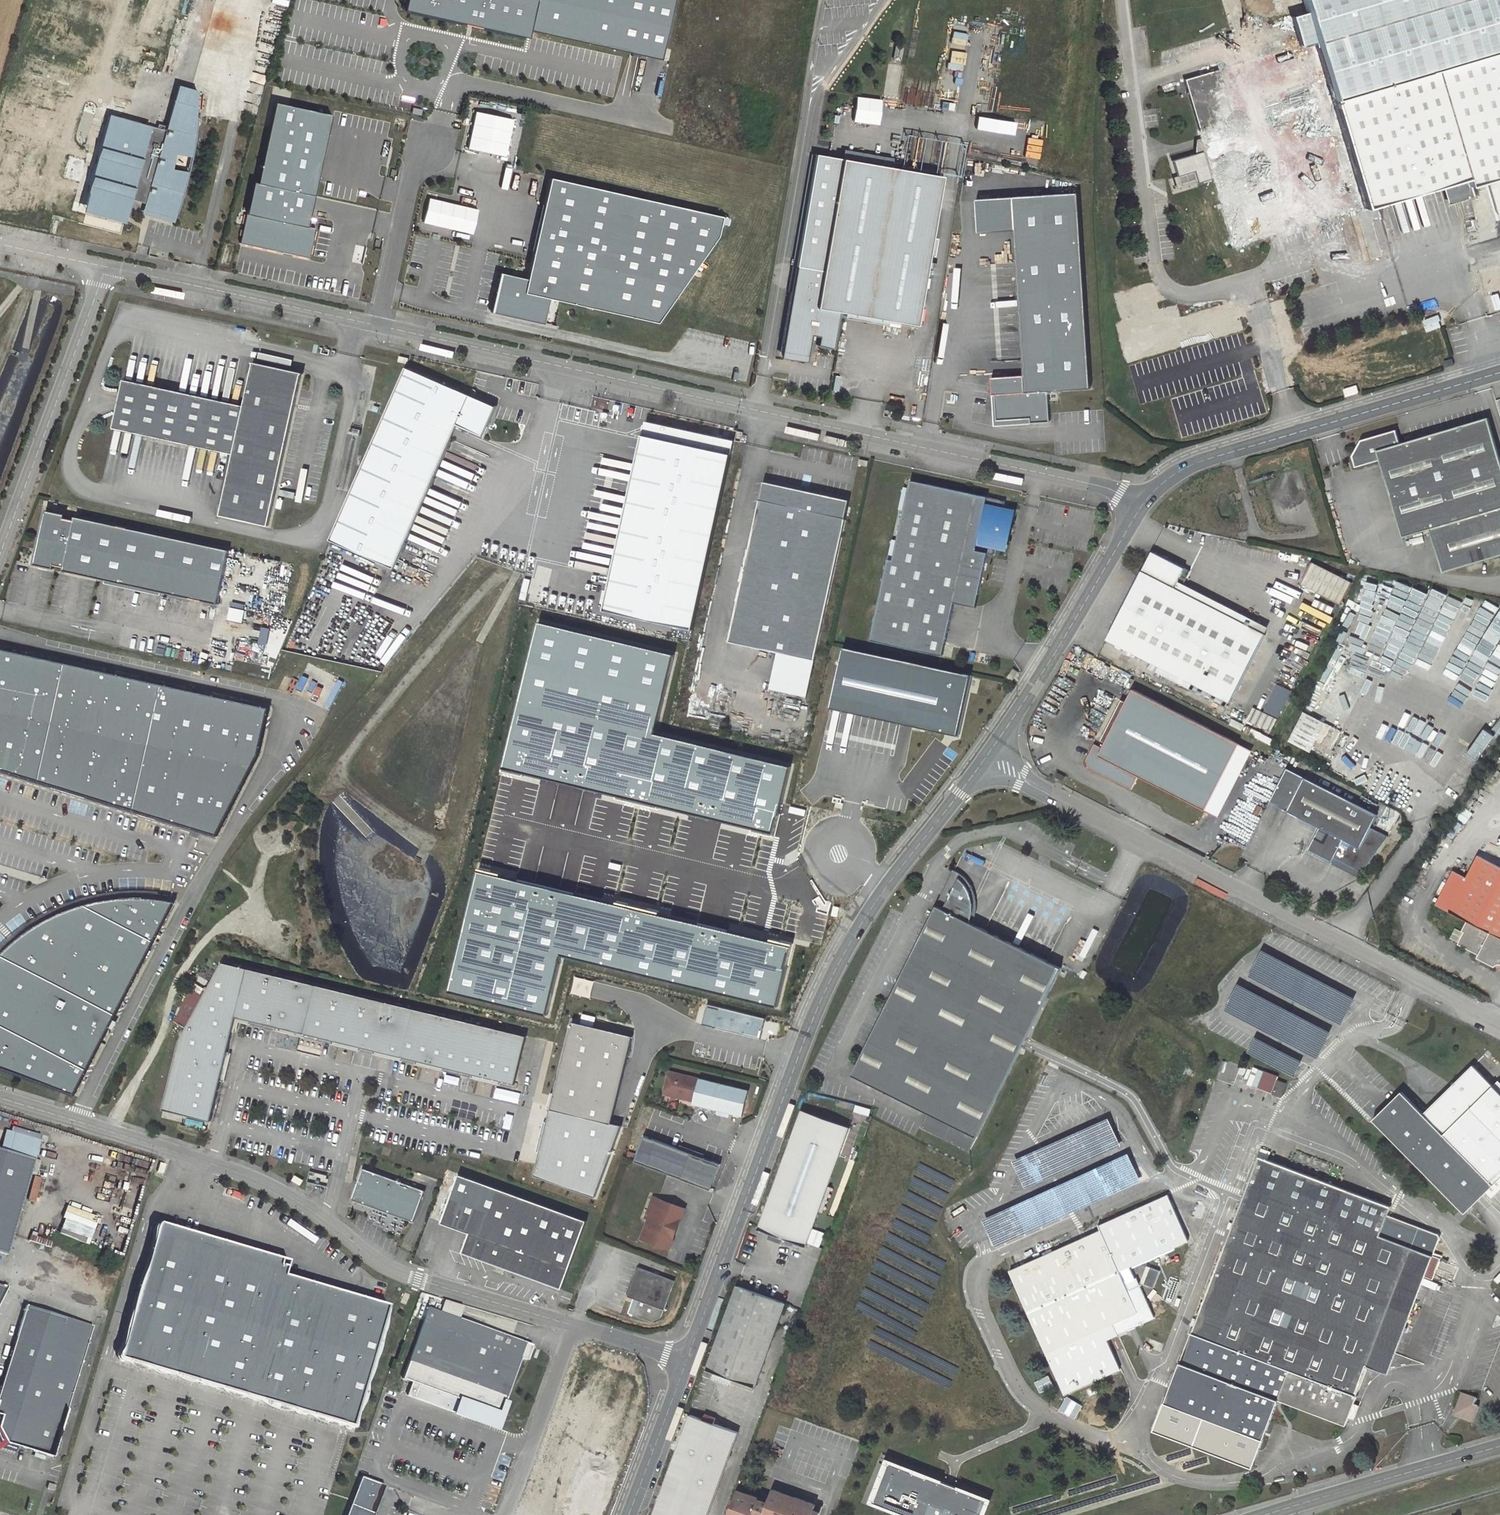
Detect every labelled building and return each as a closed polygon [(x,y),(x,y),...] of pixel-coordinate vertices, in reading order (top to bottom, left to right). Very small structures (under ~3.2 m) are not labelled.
[(539,0),(409,0),(408,7),(531,35),(532,29),(539,0)] [(663,58),(676,0),(539,0),(532,29),(663,58)] [(1499,176),(1499,0),(1303,0),(1306,13),(1292,17),(1300,46),(1227,68),(1200,75),(1185,80),(1234,247),(1285,231),(1299,227),(1350,212),(1376,205),(1445,185),(1465,178),(1468,186),(1499,176)] [(1200,75),(1227,68),(1226,65),(1221,62),(1202,68),(1200,73),(1200,75)] [(187,157),(194,121),(192,120),(195,92),(175,87),(163,131),(148,127),(148,128),(106,116),(82,205),(124,217),(128,200),(143,205),(145,197),(156,200),(156,205),(176,211),(180,193),(184,174),(166,168),(169,152),(187,157)] [(277,101),(259,181),(316,194),(334,114),(277,101)] [(855,150),(854,157),(890,165),(891,158),(855,150)] [(940,178),(813,157),(780,354),(806,359),(809,342),(816,344),(815,347),(831,349),(837,313),(914,326),(921,288),(927,288),(928,280),(922,279),(926,256),(933,257),(936,239),(930,238),(940,178)] [(1170,162),(1173,175),(1178,174),(1174,161),(1170,162)] [(722,215),(549,177),(526,278),(499,272),(498,274),(499,274),(498,280),(497,280),(495,287),(496,288),(491,312),(543,324),(549,298),(657,322),(718,235),(722,215)] [(1465,178),(1445,185),(1446,187),(1447,189),(1448,189),(1449,190),(1452,190),(1455,200),(1470,195),(1468,186),(1465,178)] [(316,227),(309,226),(316,194),(259,181),(255,181),(242,242),(310,257),(316,227)] [(981,197),(982,234),(1022,232),(1029,378),(995,378),(995,423),(1051,422),(1048,393),(1094,390),(1080,196),(981,197)] [(142,210),(173,219),(176,211),(156,205),(156,200),(145,197),(143,205),(142,210)] [(79,213),(122,225),(124,217),(82,205),(79,213)] [(1376,205),(1350,212),(1364,262),(1391,254),(1376,205)] [(1301,232),(1299,227),(1285,231),(1286,237),(1301,232)] [(409,357),(400,355),(398,361),(407,363),(409,357)] [(1452,359),(1444,361),(1446,367),(1454,364),(1452,359)] [(244,405),(123,378),(112,427),(233,454),(219,515),(267,525),(301,372),(253,362),(244,405)] [(497,407),(408,367),(333,540),(396,568),(461,424),(484,434),(497,407)] [(1357,385),(1343,389),(1346,397),(1360,393),(1357,385)] [(1488,417),(1400,443),(1396,430),(1361,440),(1352,456),(1355,467),(1380,460),(1403,537),(1430,529),(1443,572),(1499,555),(1499,458),(1488,417)] [(735,440),(646,421),(605,610),(694,630),(735,440)] [(739,431),(737,441),(743,442),(745,433),(739,431)] [(997,509),(999,499),(911,480),(909,487),(904,486),(899,509),(904,510),(898,540),(893,539),(871,640),(943,655),(954,602),(976,607),(987,553),(990,543),(996,545),(1005,547),(1008,532),(1006,532),(1008,526),(1010,526),(1013,512),(1003,510),(997,509)] [(852,501),(766,482),(731,642),(817,661),(852,501)] [(1006,500),(999,499),(997,509),(1003,510),(1006,500)] [(68,514),(49,509),(37,563),(56,568),(57,564),(67,566),(66,569),(220,604),(232,550),(78,517),(77,520),(68,518),(68,514)] [(987,553),(994,555),(996,545),(990,543),(987,553)] [(1152,551),(1107,639),(1153,662),(1194,683),(1232,702),(1266,634),(1263,632),(1238,619),(1181,590),(1191,571),(1152,551)] [(1353,582),(1312,562),(1301,583),(1342,603),(1353,582)] [(232,603),(229,619),(243,621),(246,605),(232,603)] [(1239,617),(1238,619),(1263,632),(1264,630),(1239,617)] [(271,708),(0,647),(0,770),(218,837),(261,755),(271,708)] [(968,676),(841,649),(828,709),(955,736),(968,676)] [(1191,689),(1194,683),(1153,662),(1150,668),(1191,689)] [(1010,668),(1004,676),(1009,680),(1015,671),(1010,668)] [(1277,684),(1265,711),(1280,718),(1292,690),(1277,684)] [(1204,693),(1203,694),(1206,695),(1207,694),(1208,693),(1208,692),(1198,687),(1196,690),(1199,692),(1200,691),(1204,693)] [(1087,759),(1089,767),(1132,789),(1139,775),(1206,810),(1240,743),(1133,688),(1103,747),(1095,743),(1087,759)] [(1326,702),(1347,712),(1354,699),(1332,689),(1326,702)] [(1486,698),(1499,705),(1499,697),(1489,692),(1486,698)] [(1224,699),(1215,695),(1213,698),(1217,700),(1216,701),(1222,703),(1224,699)] [(1318,742),(1322,744),(1332,725),(1305,711),(1290,740),(1313,752),(1318,742)] [(1471,728),(1477,731),(1498,741),(1499,736),(1499,725),(1477,714),(1471,728)] [(1206,810),(1219,817),(1253,750),(1240,743),(1206,810)] [(1306,776),(1288,767),(1270,801),(1288,810),(1306,776)] [(1058,772),(1055,776),(1060,779),(1063,781),(1066,777),(1058,772)] [(1306,776),(1288,810),(1320,826),(1308,850),(1332,862),(1335,857),(1363,871),(1388,836),(1372,827),(1378,814),(1306,776)] [(1478,790),(1475,796),(1487,802),(1490,797),(1478,790)] [(1474,798),(1468,809),(1479,814),(1485,804),(1474,798)] [(1436,905),(1467,921),(1461,931),(1464,932),(1458,944),(1478,955),(1477,957),(1494,967),(1497,966),(1498,971),(1499,970),(1499,965),(1499,867),(1478,855),(1467,878),(1453,871),(1436,905)] [(1335,857),(1332,862),(1359,876),(1363,871),(1335,857)] [(1027,1037),(1061,968),(973,924),(970,922),(973,913),(974,906),(973,901),(972,898),(970,893),(969,890),(973,889),(970,883),(966,878),(958,872),(954,870),(852,1074),(929,1113),(922,1127),(957,1144),(964,1130),(977,1137),(1027,1037)] [(76,1094),(176,902),(172,901),(151,898),(139,898),(121,899),(107,900),(91,903),(84,905),(74,908),(62,913),(44,922),(17,940),(0,957),(0,1068),(76,1094)] [(237,1018),(516,1086),(527,1038),(223,963),(180,1042),(163,1110),(211,1122),(237,1018)] [(615,1122),(633,1034),(573,1022),(555,1110),(615,1122)] [(1462,1210),(1483,1189),(1498,1174),(1499,1172),(1499,1093),(1473,1065),(1440,1097),(1423,1114),(1401,1092),(1373,1120),(1413,1161),(1462,1210)] [(743,1115),(749,1090),(699,1078),(699,1079),(670,1071),(664,1093),(694,1101),(693,1104),(743,1115)] [(1496,1077),(1490,1083),(1499,1093),(1499,1082),(1496,1077)] [(1285,1084),(1277,1081),(1272,1093),(1281,1096),(1285,1084)] [(848,1126),(802,1110),(759,1228),(805,1245),(848,1126)] [(651,1121),(641,1149),(655,1155),(665,1126),(651,1121)] [(977,1137),(964,1130),(957,1144),(970,1151),(977,1137)] [(0,1149),(0,1253),(7,1255),(34,1159),(0,1149)] [(1391,1206),(1261,1156),(1155,1430),(1252,1467),(1278,1400),(1345,1424),(1348,1417),(1354,1419),(1359,1405),(1354,1403),(1368,1366),(1381,1371),(1426,1254),(1433,1256),(1440,1238),(1438,1234),(1391,1216),(1388,1215),(1391,1206)] [(351,1200),(413,1223),(425,1192),(363,1169),(351,1200)] [(1489,1195),(1499,1185),(1499,1177),(1498,1174),(1483,1189),(1489,1195)] [(295,1176),(292,1181),(300,1185),(303,1181),(295,1176)] [(586,1221),(458,1176),(441,1225),(469,1235),(462,1255),(562,1290),(586,1221)] [(1188,1240),(1168,1194),(1099,1225),(1100,1229),(1010,1270),(1064,1394),(1120,1368),(1107,1339),(1102,1327),(1112,1323),(1137,1311),(1120,1271),(1188,1240)] [(675,1220),(680,1208),(653,1198),(645,1219),(648,1220),(641,1240),(665,1249),(669,1239),(666,1238),(673,1219),(675,1220)] [(680,1208),(675,1220),(673,1219),(666,1238),(669,1239),(665,1249),(669,1250),(684,1210),(680,1208)] [(376,1213),(372,1225),(400,1234),(404,1222),(376,1213)] [(351,1427),(387,1306),(282,1275),(285,1264),(157,1224),(116,1359),(351,1427)] [(674,1281),(638,1267),(627,1296),(639,1301),(634,1315),(652,1322),(661,1317),(674,1281)] [(1153,1287),(1159,1270),(1150,1267),(1143,1284),(1153,1287)] [(784,1303),(737,1285),(708,1369),(754,1386),(784,1303)] [(527,1360),(532,1346),(455,1319),(460,1306),(444,1302),(440,1314),(427,1310),(403,1379),(412,1383),(407,1396),(454,1413),(459,1400),(487,1410),(486,1412),(498,1417),(499,1414),(500,1415),(504,1402),(520,1358),(527,1360)] [(27,1305),(16,1346),(5,1386),(0,1402),(0,1450),(15,1455),(17,1447),(52,1458),(93,1326),(27,1305)] [(27,1305),(16,1340),(0,1391),(0,1402),(5,1386),(16,1346),(27,1305)] [(1118,1335),(1112,1323),(1102,1327),(1107,1339),(1118,1335)] [(586,1360),(542,1490),(588,1506),(612,1436),(620,1438),(641,1378),(586,1360)] [(1462,1393),(1458,1404),(1462,1405),(1459,1412),(1466,1415),(1464,1418),(1473,1421),(1478,1407),(1474,1405),(1476,1399),(1462,1393)] [(487,1410),(459,1400),(454,1413),(498,1429),(507,1403),(504,1402),(500,1415),(499,1414),(498,1417),(486,1412),(487,1410)] [(1455,1414),(1464,1418),(1466,1415),(1459,1412),(1462,1405),(1458,1404),(1455,1414)] [(705,1414),(703,1419),(714,1423),(716,1418),(705,1414)] [(691,1415),(688,1423),(654,1514),(707,1514),(737,1432),(714,1423),(703,1419),(691,1415)] [(984,1498),(949,1484),(888,1461),(872,1502),(905,1514),(926,1514),(880,1497),(893,1464),(939,1482),(937,1489),(955,1496),(958,1490),(979,1498),(973,1514),(977,1514),(984,1498)] [(893,1464),(880,1497),(926,1514),(973,1514),(979,1498),(958,1490),(955,1496),(937,1489),(939,1482),(893,1464)] [(347,1514),(374,1514),(385,1486),(361,1477),(347,1514)] [(822,1507),(772,1489),(770,1495),(761,1492),(759,1498),(737,1490),(728,1514),(820,1514),(822,1507)]
